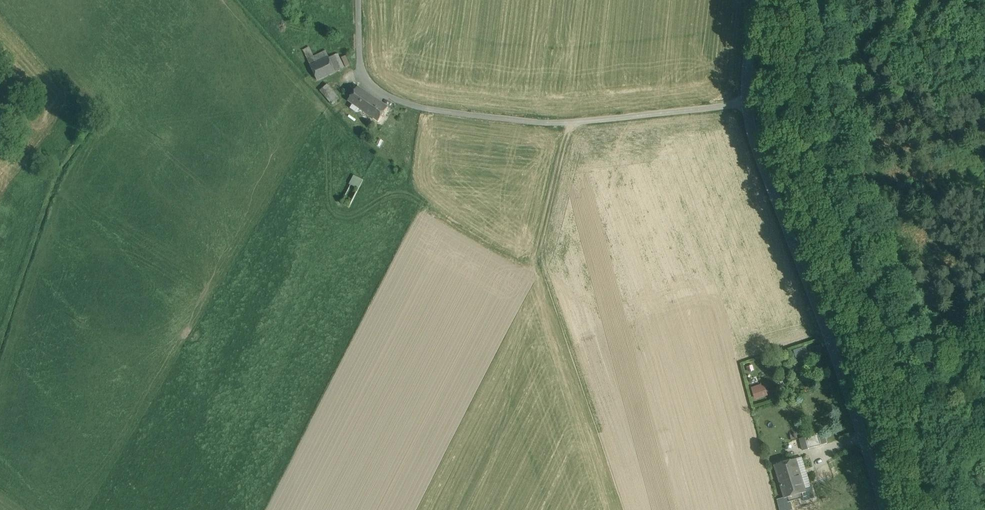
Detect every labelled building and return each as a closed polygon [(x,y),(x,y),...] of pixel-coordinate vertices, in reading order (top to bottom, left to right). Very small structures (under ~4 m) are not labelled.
[(326,51),(314,57),(309,47),(303,50),(318,80),(336,72),(329,58),(326,51)] [(338,54),(329,58),(336,72),(345,68),(338,54)] [(351,65),(346,56),(342,58),(346,67),(351,65)] [(321,92),(325,96),(332,90),(329,85),(321,92)] [(351,86),(344,95),(349,98),(355,89),(351,86)] [(373,97),(358,87),(348,101),(378,121),(388,107),(373,97)] [(332,90),(325,96),(333,105),(340,99),(332,90)] [(355,176),(351,186),(359,190),(364,180),(355,176)] [(807,346),(794,350),(797,357),(809,354),(807,346)] [(769,395),(765,384),(752,388),(756,400),(769,395)] [(827,444),(823,430),(817,431),(818,434),(821,446),(827,444)] [(821,446),(818,434),(805,438),(808,449),(821,446)] [(802,458),(796,459),(805,488),(806,492),(807,494),(812,492),(802,458)] [(805,488),(796,459),(774,465),(784,498),(788,497),(789,501),(803,497),(802,493),(806,492),(805,488)] [(812,492),(807,494),(806,492),(802,493),(803,497),(804,501),(814,498),(812,492)] [(784,498),(778,500),(780,509),(792,509),(789,501),(788,497),(784,498)]
